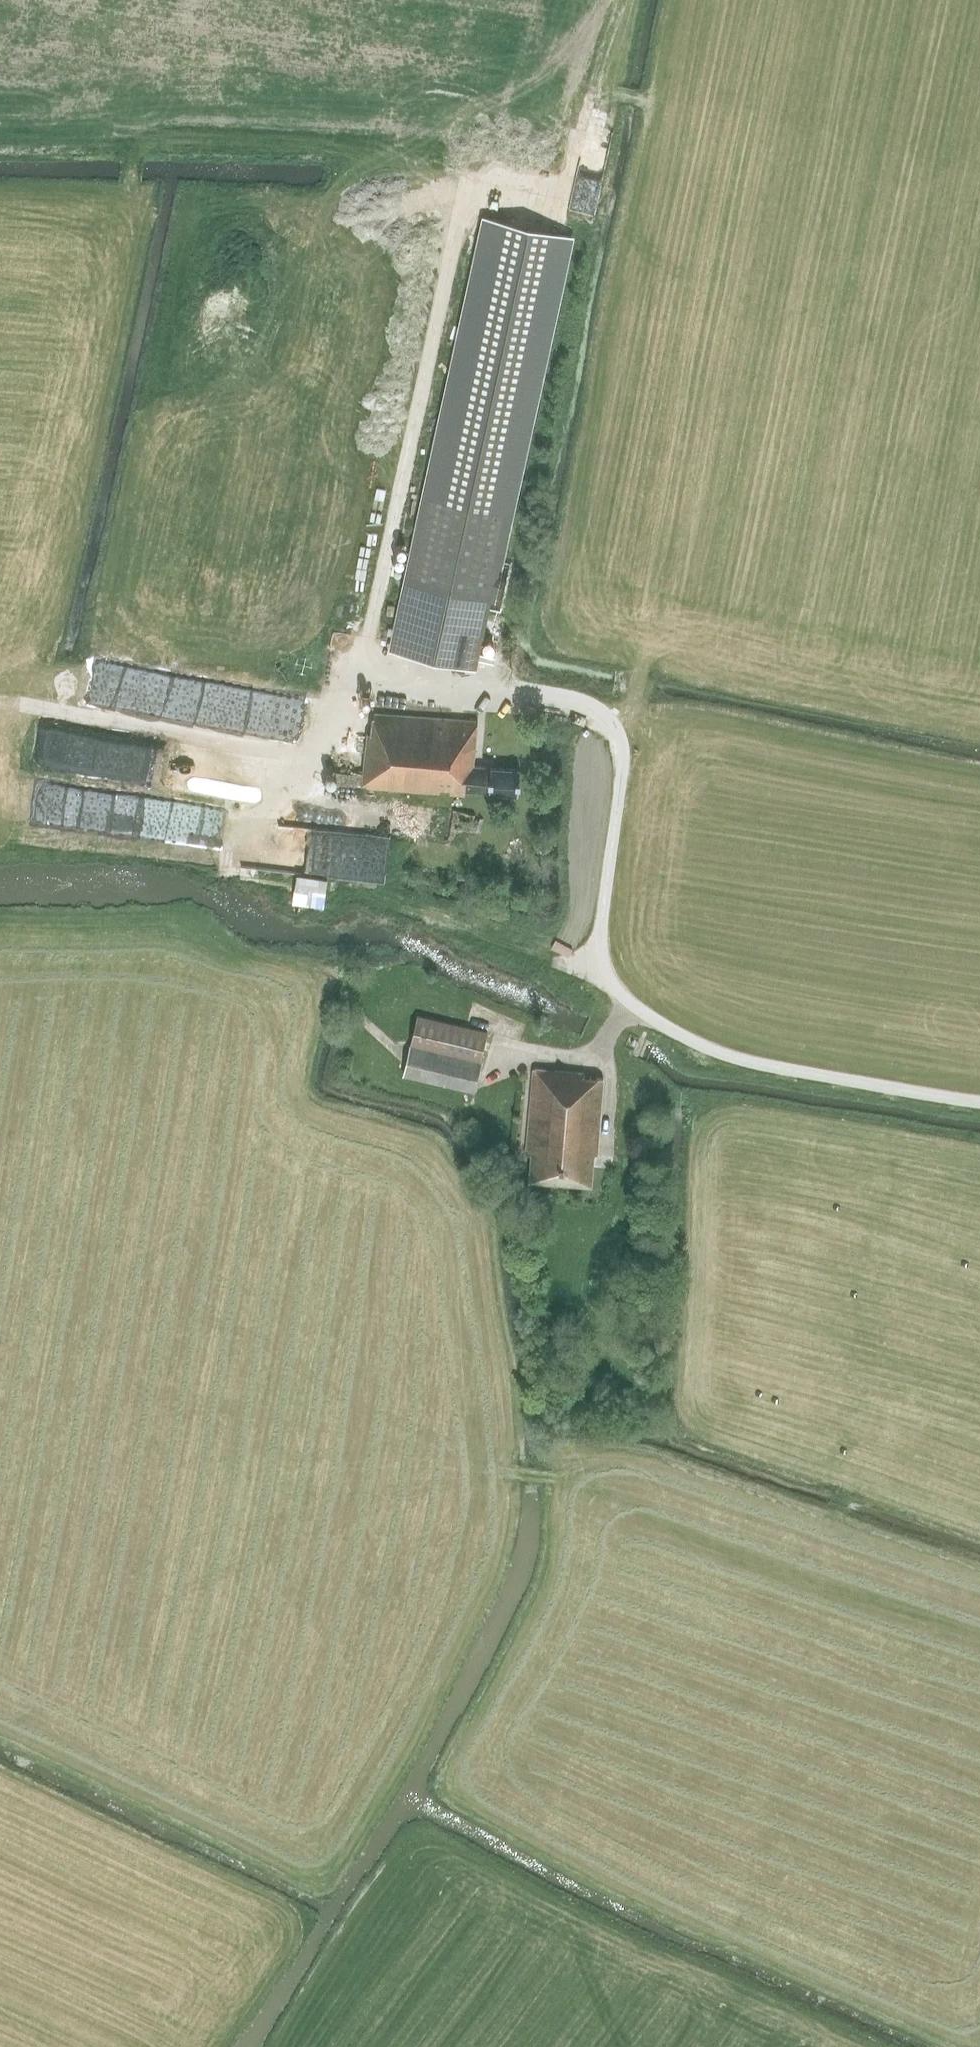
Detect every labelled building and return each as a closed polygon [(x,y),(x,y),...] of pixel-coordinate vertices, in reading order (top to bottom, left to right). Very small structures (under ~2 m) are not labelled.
[(486,219),(400,616),(393,650),(476,668),(569,237),(486,219)] [(95,681),(94,703),(109,703),(110,682),(95,681)] [(476,720),(404,715),(371,713),(370,733),(366,733),(362,788),(466,795),(466,790),(518,794),(520,769),(473,766),(476,720)] [(45,785),(40,821),(214,846),(220,808),(95,791),(90,820),(74,817),(78,790),(45,785)] [(340,875),(390,878),(393,832),(342,829),(340,875)] [(296,887),(326,891),(327,879),(298,875),(296,887)] [(417,1016),(403,1075),(473,1091),(487,1032),(417,1016)] [(530,1181),(591,1186),(594,1155),(597,1156),(603,1078),(584,1077),(584,1073),(533,1068),(526,1154),(532,1154),(530,1181)]
